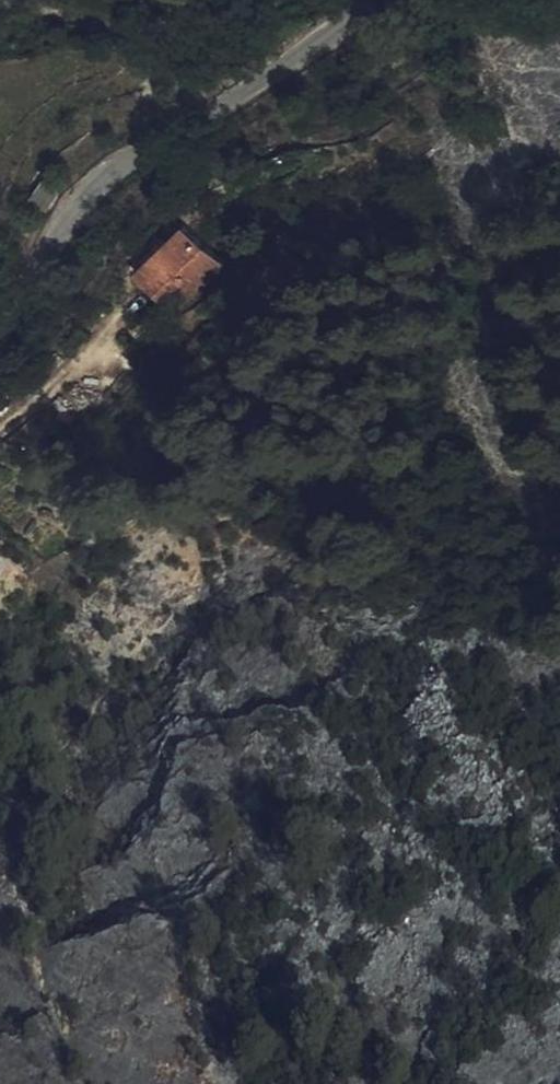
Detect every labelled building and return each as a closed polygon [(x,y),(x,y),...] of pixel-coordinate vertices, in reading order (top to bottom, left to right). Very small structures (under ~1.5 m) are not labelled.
[(43,185),(36,199),(49,207),(57,193),(43,185)] [(140,268),(182,310),(227,264),(186,221),(140,268)]
